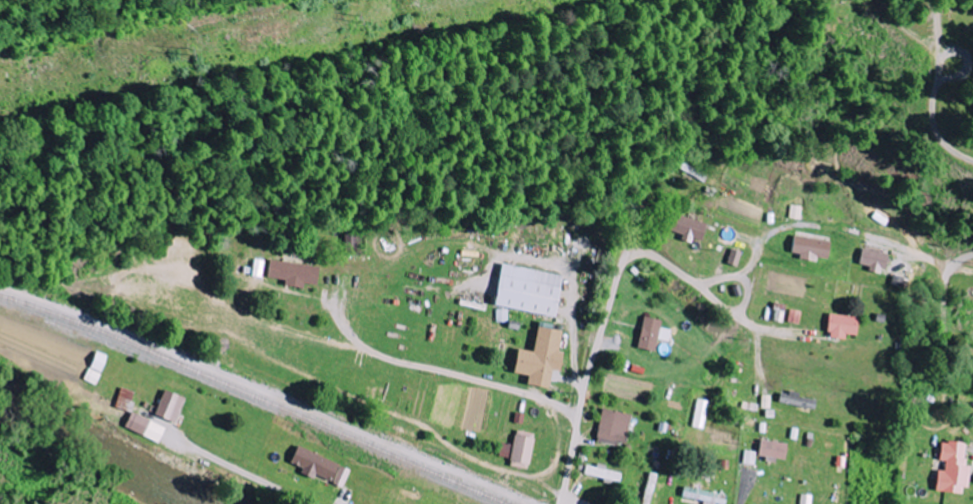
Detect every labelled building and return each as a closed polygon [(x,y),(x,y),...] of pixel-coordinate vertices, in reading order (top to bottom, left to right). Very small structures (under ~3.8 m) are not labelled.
[(791,218),(804,220),(805,206),(792,205),(791,218)] [(682,234),(680,240),(690,243),(691,238),(701,241),(706,224),(674,213),(668,230),(682,234)] [(346,232),(345,255),(363,256),(364,233),(346,232)] [(827,259),(830,242),(794,235),(791,252),(799,254),(798,258),(816,262),(817,257),(827,259)] [(742,252),(732,248),(726,263),(736,267),(742,252)] [(886,272),(888,253),(861,249),(859,264),(869,266),(869,270),(886,272)] [(318,267),(269,258),(266,277),(285,280),(284,285),(301,288),(302,283),(315,285),(318,267)] [(252,276),(263,278),(265,265),(253,263),(252,276)] [(561,275),(499,264),(492,306),(498,307),(496,321),(508,323),(511,310),(554,317),(561,275)] [(787,322),(798,324),(801,312),(790,309),(787,322)] [(856,318),(828,313),(824,337),(843,340),(844,334),(853,335),(856,318)] [(661,321),(643,317),(637,348),(654,351),(657,339),(668,341),(670,330),(660,327),(661,321)] [(546,389),(549,370),(558,371),(561,352),(557,351),(561,332),(536,327),(531,352),(515,349),(510,373),(526,376),(524,385),(546,389)] [(128,411),(134,392),(119,388),(113,407),(128,411)] [(172,424),(182,398),(162,390),(152,415),(172,424)] [(703,429),(709,401),(697,399),(691,427),(703,429)] [(631,416),(602,408),(594,439),(623,447),(631,416)] [(533,434),(514,431),(511,445),(500,443),(498,456),(509,458),(508,465),(526,469),(533,434)] [(757,455),(784,460),(786,444),(759,439),(757,455)] [(961,494),(961,487),(967,488),(970,467),(963,466),(966,444),(940,441),(938,461),(944,461),(943,471),(936,470),(933,491),(961,494)] [(349,470),(295,445),(287,462),(300,468),(298,473),(309,479),(311,474),(340,488),(349,470)] [(742,463),(754,465),(756,452),(744,451),(742,463)] [(713,503),(724,503),(726,496),(682,486),(680,497),(713,503)] [(812,496),(800,495),(799,503),(811,503),(812,496)]
